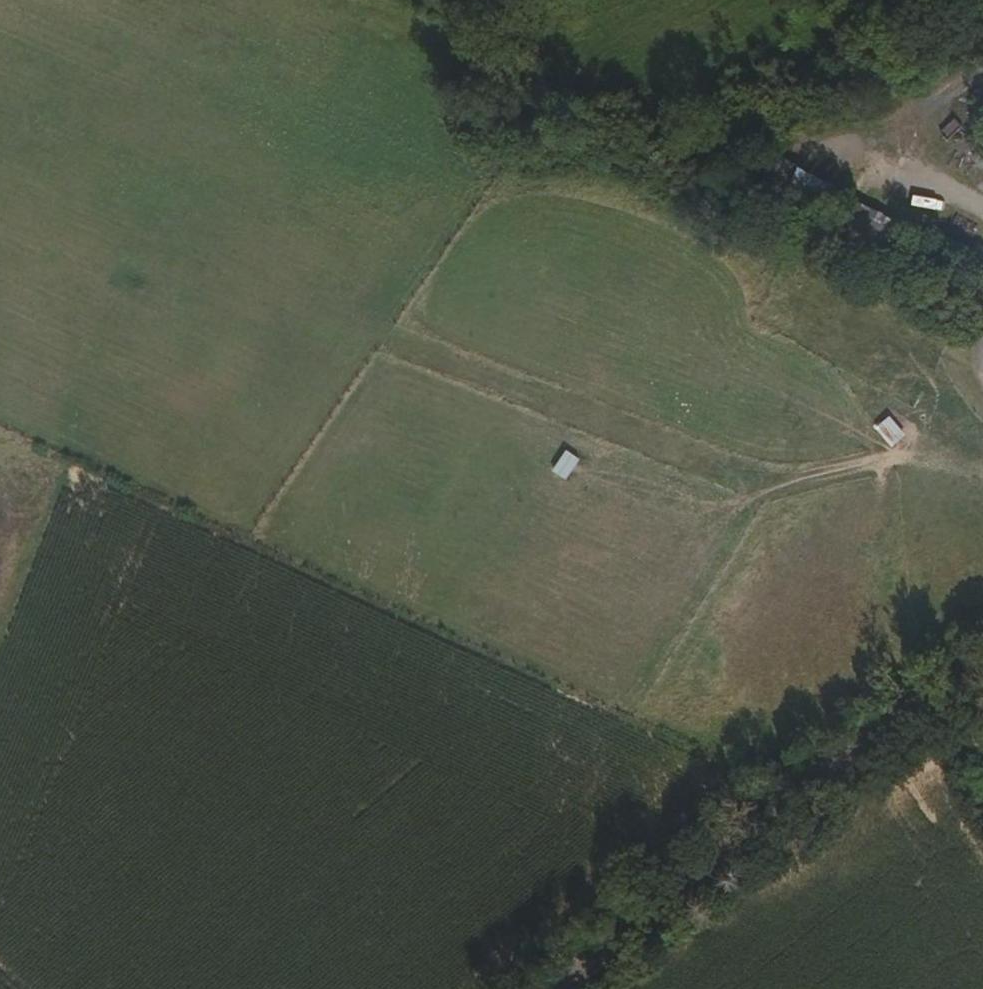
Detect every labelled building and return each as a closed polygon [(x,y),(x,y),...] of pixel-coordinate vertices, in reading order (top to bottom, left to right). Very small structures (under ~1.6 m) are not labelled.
[(824,218),(841,189),(785,157),(768,186),(824,218)] [(891,415),(876,427),(892,447),(907,435),(891,415)] [(553,471),(567,480),(581,458),(567,449),(553,471)]
